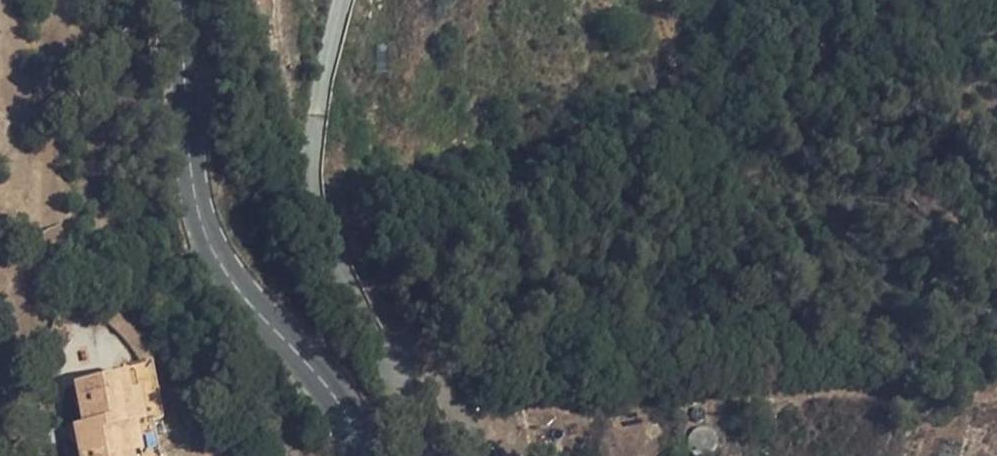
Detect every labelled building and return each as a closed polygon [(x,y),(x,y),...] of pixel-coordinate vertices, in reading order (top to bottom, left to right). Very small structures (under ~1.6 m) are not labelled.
[(135,371),(126,372),(133,411),(135,423),(143,422),(135,371)] [(126,372),(74,382),(81,423),(73,424),(79,455),(132,455),(127,431),(126,425),(135,423),(133,411),(126,372)] [(135,423),(126,425),(127,431),(132,455),(141,455),(135,423)]
